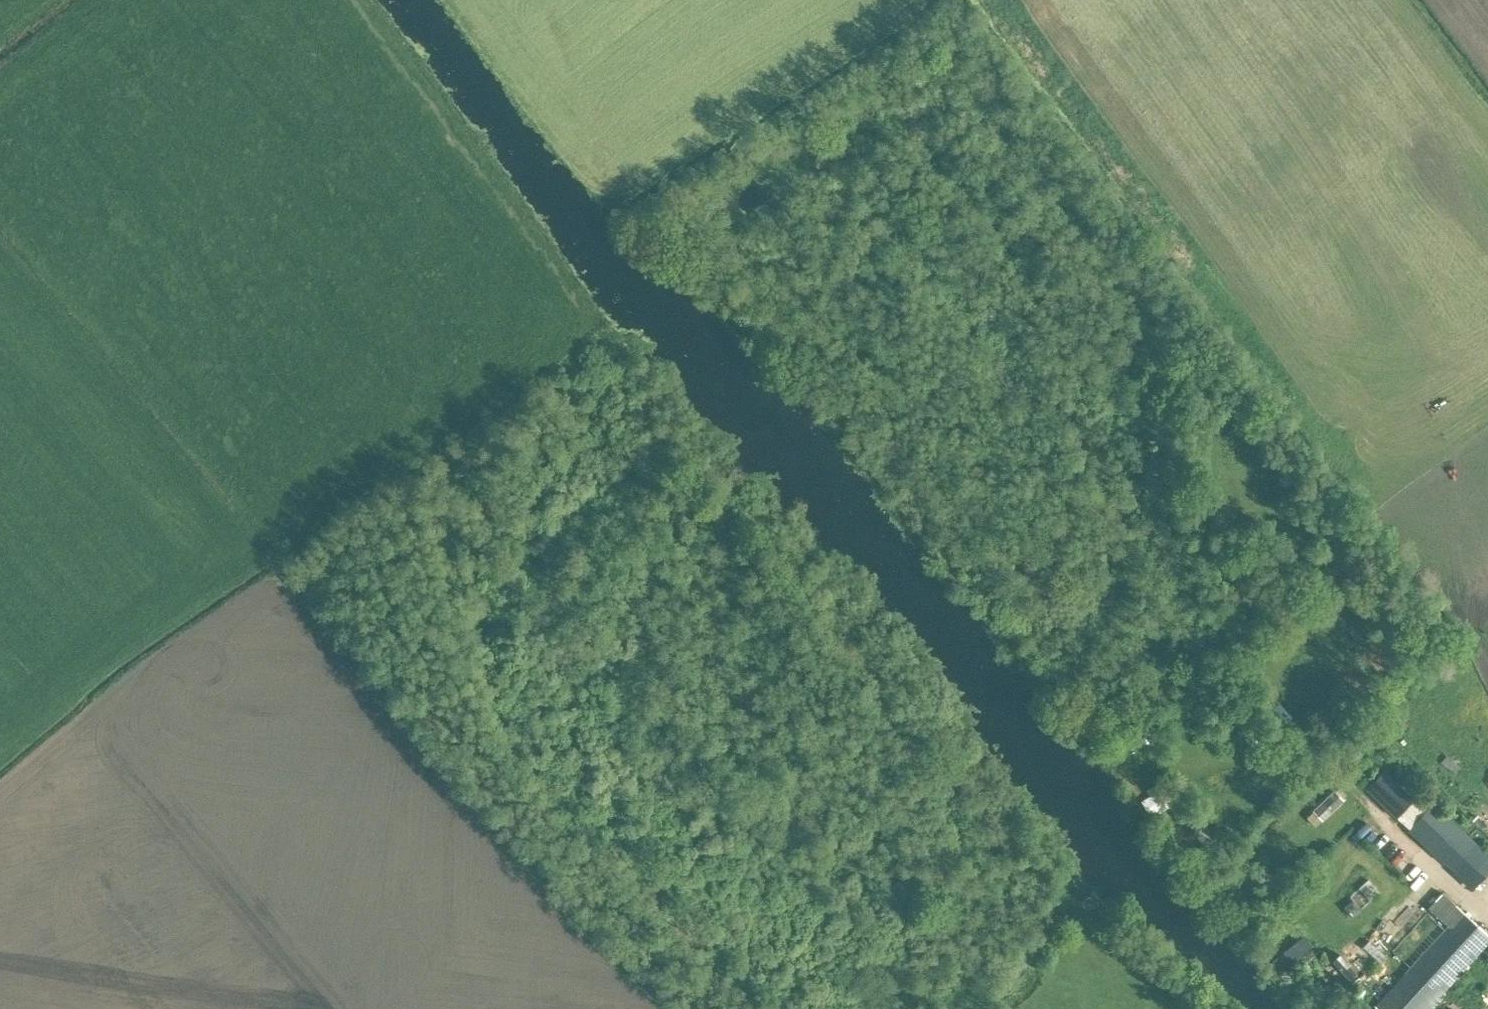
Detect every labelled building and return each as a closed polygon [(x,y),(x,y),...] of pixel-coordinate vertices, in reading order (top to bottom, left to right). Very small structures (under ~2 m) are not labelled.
[(1383,770),(1366,787),(1396,816),(1413,799),(1383,770)] [(1324,822),(1346,802),(1335,791),(1314,811),(1324,822)] [(1406,828),(1424,844),(1442,824),(1445,820),(1428,804),(1406,828)] [(1487,870),(1487,859),(1445,820),(1442,824),(1424,844),(1472,888),(1487,870)] [(1203,823),(1192,833),(1213,855),(1224,845),(1203,823)] [(1442,992),(1487,942),(1487,936),(1442,894),(1430,910),(1447,926),(1373,1007),(1375,1008),(1427,1008),(1442,992)] [(1329,961),(1347,981),(1355,973),(1336,954),(1329,961)]
